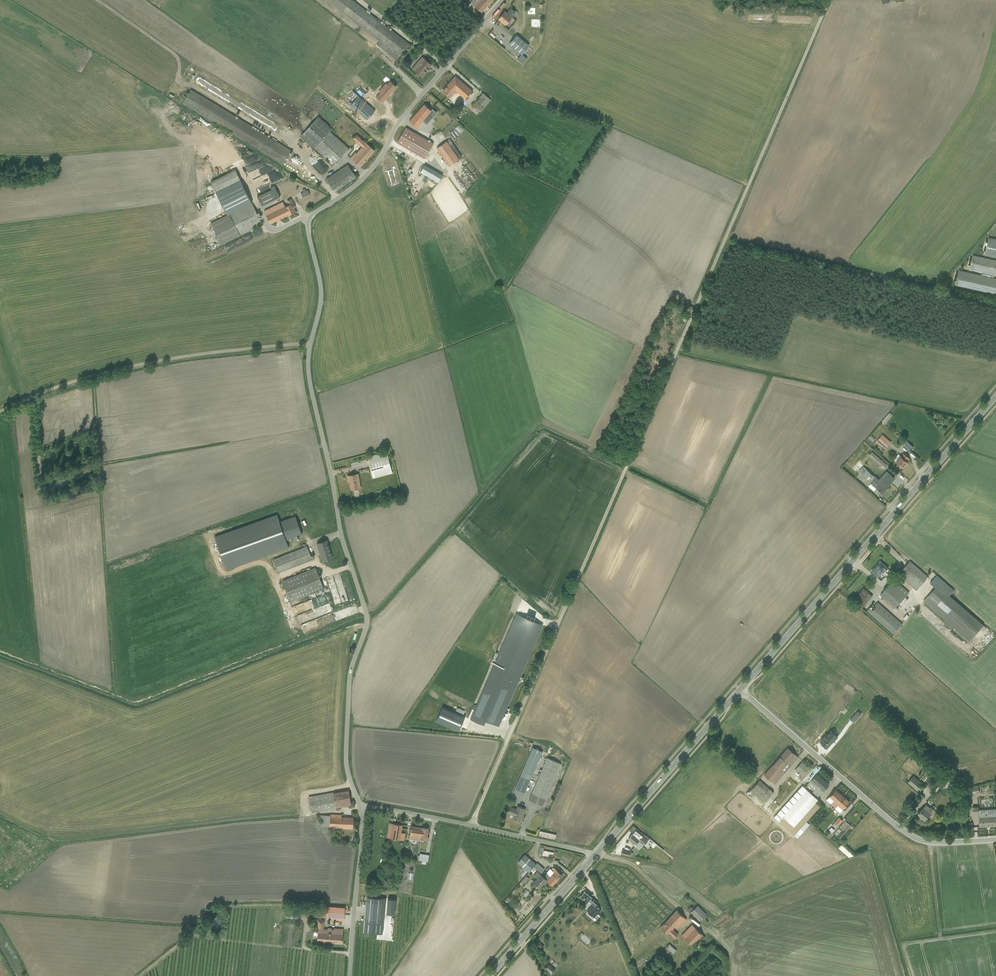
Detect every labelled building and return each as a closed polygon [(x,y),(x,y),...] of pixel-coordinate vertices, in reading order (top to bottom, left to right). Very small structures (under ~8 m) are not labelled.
[(491,0),(473,0),(471,2),(481,11),(491,0)] [(504,25),(516,12),(510,7),(506,12),(504,10),(496,18),(504,25)] [(516,36),(509,45),(523,56),(530,47),(516,36)] [(420,77),(431,64),(421,56),(411,69),(420,77)] [(380,59),(368,71),(372,74),(368,78),(371,81),(386,66),(380,59)] [(464,98),(471,89),(454,75),(442,90),(450,97),(456,91),(464,98)] [(383,102),(396,87),(390,82),(376,97),(383,102)] [(192,89),(183,104),(281,166),(291,151),(192,89)] [(483,94),(474,105),(481,111),(490,100),(483,94)] [(375,111),(358,96),(350,105),(367,120),(375,111)] [(423,121),(427,124),(437,112),(432,108),(430,110),(424,104),(409,121),(417,128),(423,121)] [(447,119),(451,124),(455,120),(451,115),(447,119)] [(318,118),(301,136),(335,167),(349,152),(332,137),(335,134),(318,118)] [(406,129),(398,143),(425,158),(433,144),(406,129)] [(436,138),(447,134),(446,130),(435,134),(436,138)] [(359,166),(374,150),(356,134),(352,138),(361,146),(350,158),(359,166)] [(450,139),(437,148),(449,166),(459,159),(452,149),(455,147),(450,139)] [(252,154),(238,160),(243,173),(253,169),(256,176),(269,170),(267,164),(263,165),(259,157),(254,159),(252,154)] [(431,159),(427,162),(433,169),(438,165),(431,159)] [(348,164),(326,178),(336,193),(358,179),(348,164)] [(425,165),(420,172),(438,182),(442,175),(425,165)] [(235,171),(210,183),(222,207),(247,195),(235,171)] [(413,195),(416,189),(413,187),(411,190),(409,189),(408,192),(413,195)] [(271,191),(259,195),(261,204),(274,199),(271,191)] [(290,198),(264,209),(270,222),(296,210),(290,198)] [(253,205),(212,223),(222,246),(263,227),(253,205)] [(989,236),(985,255),(995,258),(995,238),(989,236)] [(968,269),(995,276),(995,262),(972,257),(968,269)] [(953,287),(995,297),(995,281),(957,272),(953,287)] [(883,434),(876,442),(884,450),(891,442),(883,434)] [(907,442),(903,446),(909,452),(913,448),(907,442)] [(368,457),(373,478),(392,474),(387,453),(368,457)] [(872,453),(869,457),(884,470),(887,466),(872,453)] [(904,468),(908,462),(899,455),(895,461),(904,468)] [(888,486),(895,478),(887,471),(879,479),(876,477),(870,483),(883,494),(889,487),(888,486)] [(350,489),(360,487),(357,473),(348,475),(350,489)] [(277,513),(215,536),(227,569),(289,546),(286,540),(302,534),(295,516),(280,521),(277,513)] [(322,561),(333,558),(327,538),(316,542),(322,561)] [(308,548),(274,561),(284,587),(289,585),(293,596),(289,597),(291,604),(325,591),(308,548)] [(880,578),(889,568),(880,560),(871,570),(880,578)] [(909,560),(899,572),(916,587),(927,575),(909,560)] [(936,574),(930,581),(935,585),(924,598),(970,637),(984,621),(950,592),(953,589),(936,574)] [(894,577),(881,593),(894,604),(896,602),(900,605),(907,597),(905,595),(909,590),(894,577)] [(331,588),(336,605),(343,603),(337,585),(331,588)] [(864,587),(854,598),(861,605),(871,594),(864,587)] [(869,603),(865,607),(893,632),(901,622),(876,600),(871,606),(869,603)] [(296,624),(331,611),(327,602),(293,615),(296,624)] [(503,719),(538,621),(512,612),(495,659),(497,660),(496,662),(501,664),(500,666),(490,663),(486,674),(487,675),(487,677),(489,678),(488,682),(481,679),(468,718),(482,723),(483,719),(497,724),(499,717),(503,719)] [(838,718),(831,725),(837,730),(844,723),(838,718)] [(827,749),(833,743),(827,738),(821,744),(827,749)] [(532,744),(512,791),(523,796),(543,749),(532,744)] [(775,782),(797,756),(786,747),(764,773),(775,782)] [(548,757),(530,798),(542,803),(561,762),(548,757)] [(802,760),(795,768),(801,774),(809,765),(802,760)] [(793,771),(790,774),(797,780),(800,777),(793,771)] [(814,772),(806,782),(813,788),(810,790),(805,786),(781,814),(793,824),(828,783),(814,772)] [(912,773),(907,780),(920,789),(925,783),(912,773)] [(758,778),(749,788),(763,799),(771,789),(758,778)] [(967,789),(968,795),(980,792),(978,786),(967,789)] [(309,796),(312,810),(351,803),(349,788),(309,796)] [(825,800),(833,806),(842,795),(835,788),(825,800)] [(840,811),(849,800),(842,795),(833,806),(840,811)] [(925,820),(935,809),(927,803),(918,814),(925,820)] [(511,818),(520,821),(525,808),(516,805),(515,807),(509,805),(507,812),(513,815),(511,818)] [(995,825),(995,815),(995,808),(979,809),(980,826),(995,825)] [(329,825),(351,826),(352,814),(330,813),(329,825)] [(838,815),(834,820),(838,823),(842,818),(838,815)] [(389,820),(388,835),(401,837),(403,821),(389,820)] [(418,838),(419,826),(410,825),(409,837),(418,838)] [(418,838),(428,839),(429,827),(419,826),(418,838)] [(536,834),(552,839),(553,833),(537,829),(536,834)] [(642,844),(647,839),(635,829),(628,837),(634,843),(637,839),(642,844)] [(540,843),(538,851),(542,852),(543,848),(556,849),(556,846),(540,843)] [(838,844),(835,847),(846,858),(850,854),(838,844)] [(657,847),(653,852),(657,855),(661,850),(657,847)] [(525,851),(518,860),(526,866),(522,870),(526,873),(534,864),(541,869),(543,866),(525,851)] [(541,874),(535,868),(530,874),(534,877),(530,881),(537,887),(551,870),(547,866),(541,874)] [(552,885),(562,873),(557,869),(546,880),(552,885)] [(587,901),(591,895),(583,889),(579,895),(587,901)] [(369,892),(367,918),(385,919),(387,894),(369,892)] [(326,902),(325,912),(329,913),(329,916),(345,917),(346,904),(326,902)] [(596,903),(586,912),(593,920),(598,915),(594,911),(599,906),(596,903)] [(691,904),(688,906),(698,919),(705,914),(697,903),(693,906),(691,904)] [(304,904),(303,913),(311,914),(312,905),(304,904)] [(687,918),(677,909),(660,927),(666,933),(668,931),(675,937),(678,933),(672,928),(674,926),(677,928),(687,918)] [(693,922),(682,933),(692,943),(694,941),(697,944),(706,935),(693,922)] [(328,941),(329,927),(314,925),(313,939),(328,941)] [(328,941),(341,943),(343,929),(329,927),(328,941)] [(673,949),(666,942),(663,945),(670,952),(673,949)] [(542,967),(547,972),(551,968),(546,963),(542,967)]
